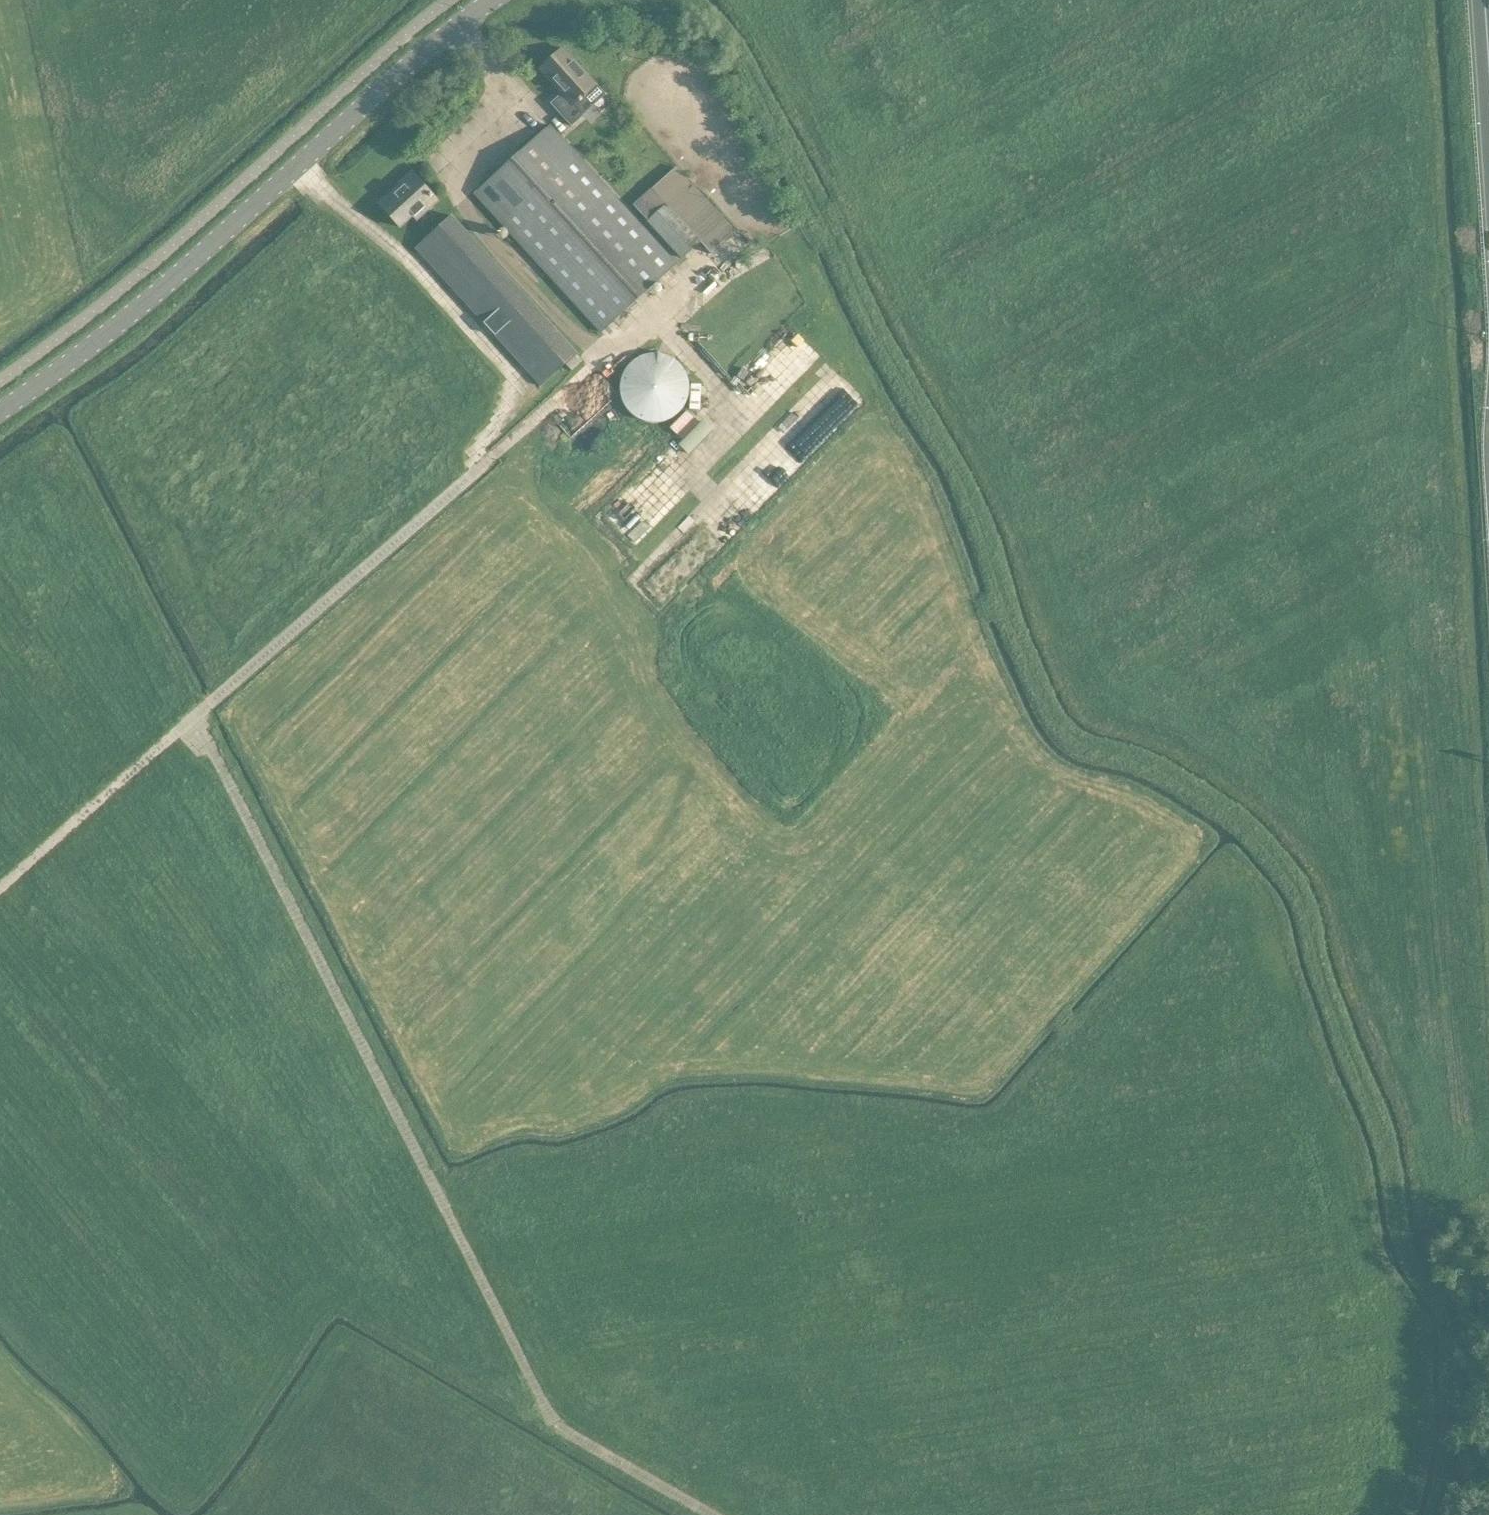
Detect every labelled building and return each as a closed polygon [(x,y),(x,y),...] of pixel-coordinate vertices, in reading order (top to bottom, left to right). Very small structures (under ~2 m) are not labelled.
[(539,70),(560,93),(550,102),(570,126),(582,115),(590,108),(581,99),(596,84),(563,48),(539,70)] [(558,117),(558,118),(550,125),(474,194),(600,332),(675,263),(559,136),(567,128),(558,117)] [(631,206),(646,222),(681,260),(699,242),(709,253),(734,231),(666,156),(649,172),(657,182),(650,188),(631,206)] [(437,201),(411,172),(378,203),(403,231),(437,201)] [(540,386),(575,353),(450,214),(414,248),(540,386)] [(696,393),(697,386),(696,378),(695,372),(692,367),(688,362),(682,357),(676,354),(670,352),(664,352),(657,352),(651,354),(645,357),(640,361),(635,366),(632,371),(630,378),(629,384),(630,392),(631,397),(634,403),(638,408),(643,413),(651,417),(657,419),(663,420),(670,419),(676,417),(682,414),(687,410),(692,405),(695,399),(696,393)] [(669,429),(693,451),(712,431),(689,408),(669,429)]
